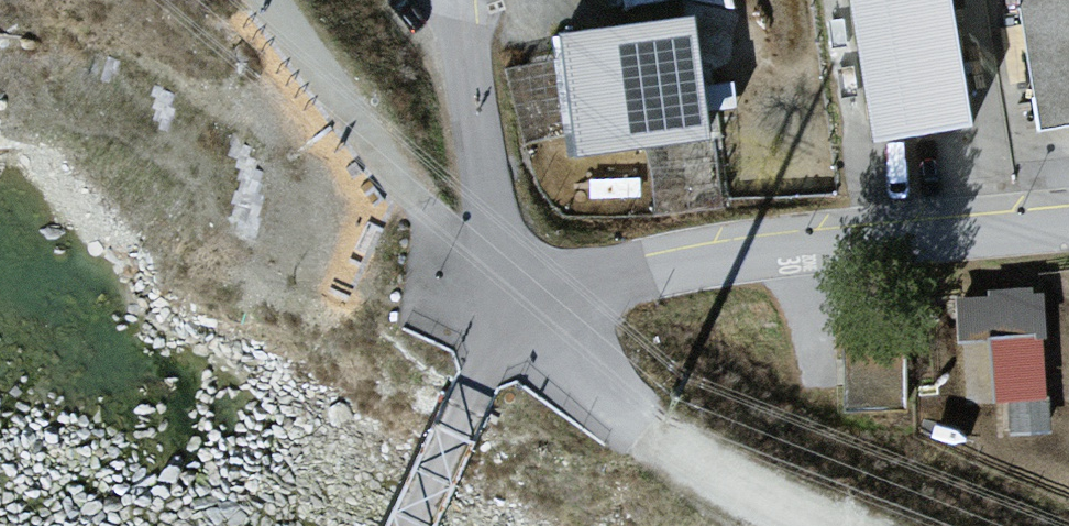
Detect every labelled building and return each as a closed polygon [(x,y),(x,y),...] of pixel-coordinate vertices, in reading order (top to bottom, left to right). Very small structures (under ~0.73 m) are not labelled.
[(969,129),(946,0),(859,0),(885,143),(969,129)] [(1049,139),(1068,136),(1068,0),(1024,0),(1049,139)] [(696,17),(559,35),(576,157),(712,138),(696,17)] [(1001,403),(1053,401),(1047,288),(961,292),(964,344),(998,342),(1001,403)]
